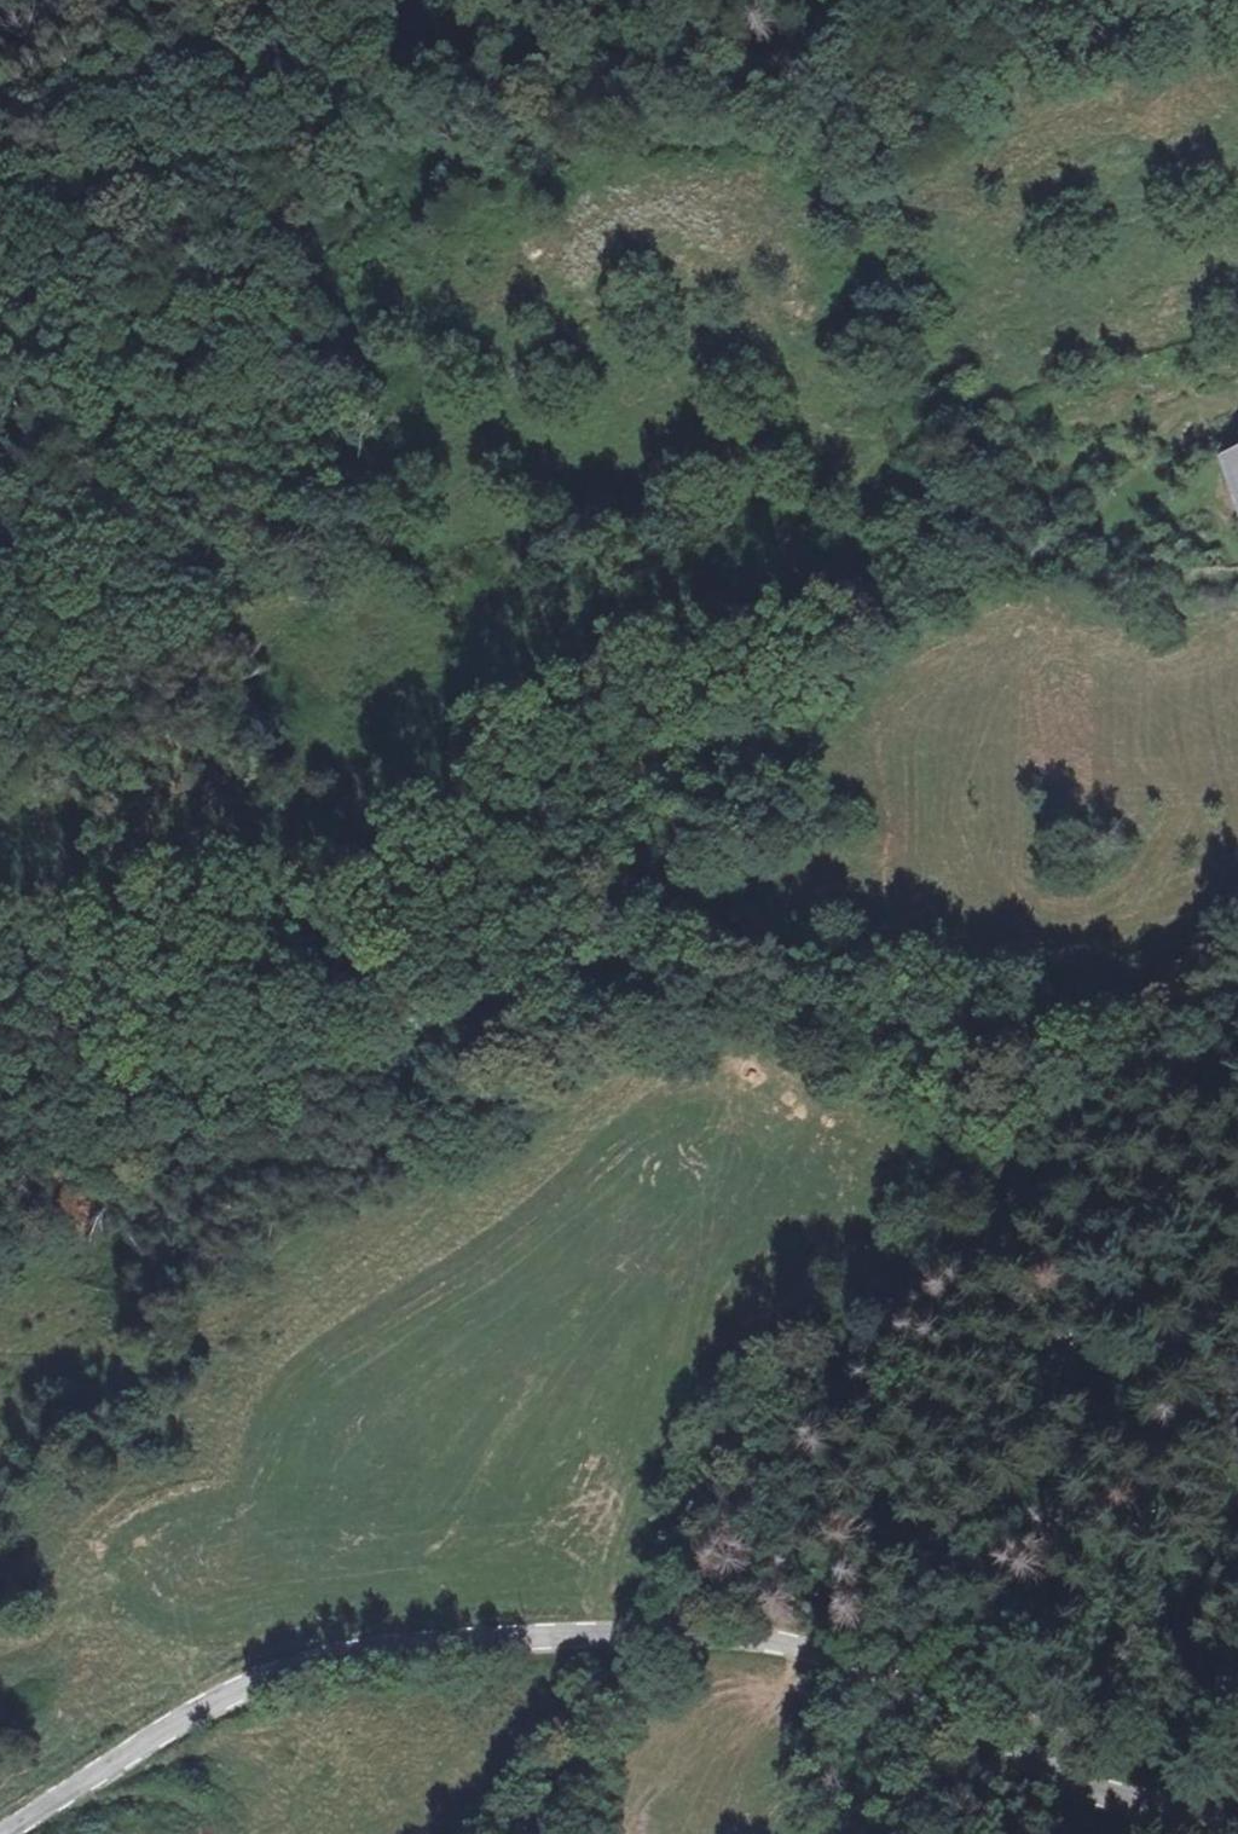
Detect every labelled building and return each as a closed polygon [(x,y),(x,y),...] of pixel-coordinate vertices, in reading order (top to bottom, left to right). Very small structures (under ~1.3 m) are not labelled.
[(1227,462),(1237,486),(1237,457),(1227,462)]
